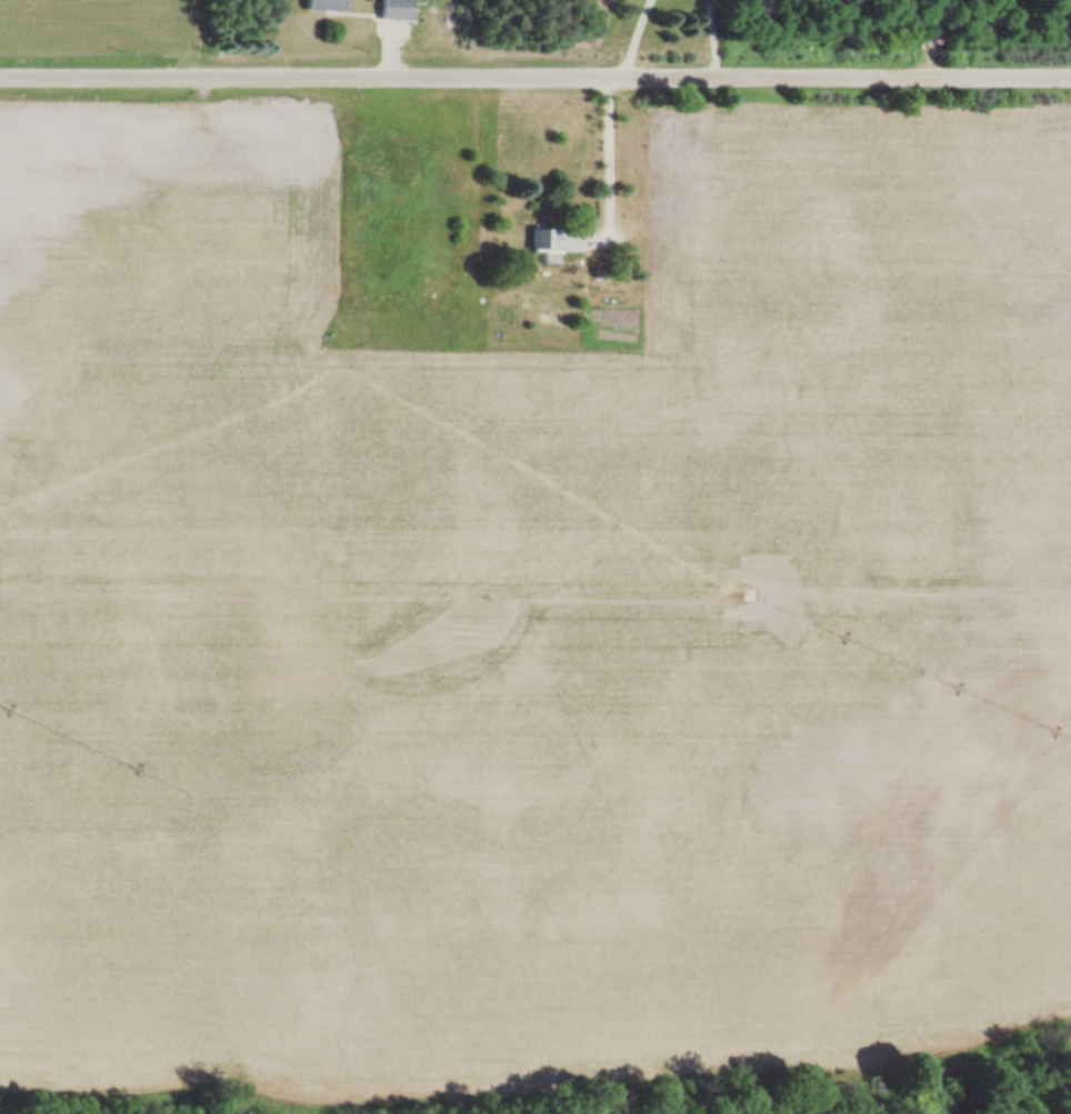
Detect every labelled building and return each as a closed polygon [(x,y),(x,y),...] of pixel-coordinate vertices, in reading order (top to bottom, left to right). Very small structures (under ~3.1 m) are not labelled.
[(295,10),(340,10),(340,0),(295,0),(295,10)] [(406,19),(406,0),(373,0),(373,19),(406,19)] [(579,252),(579,229),(527,229),(528,252),(579,252)]
